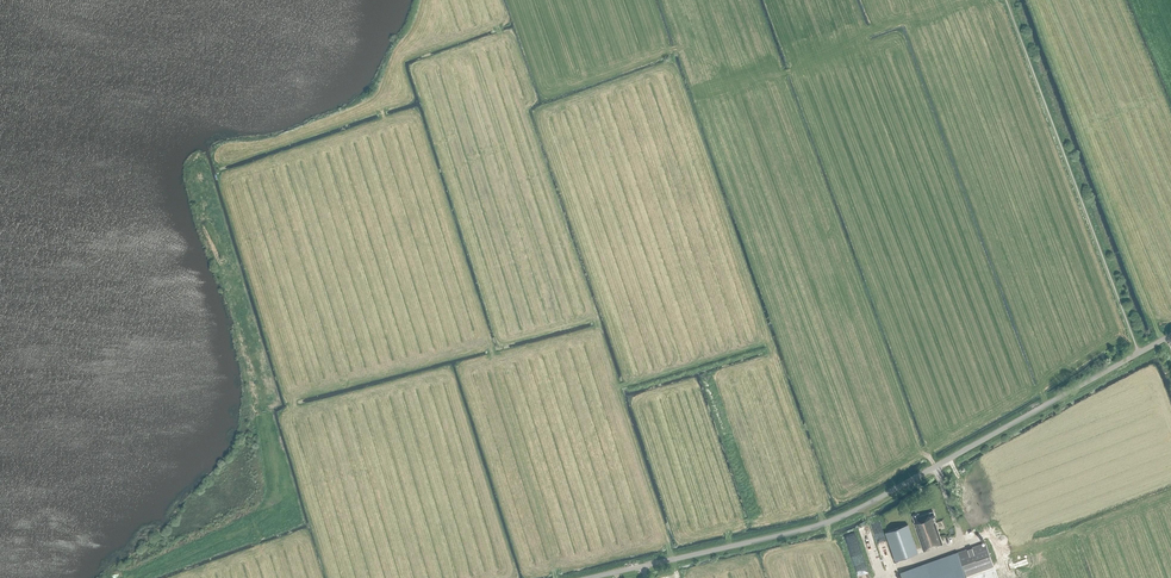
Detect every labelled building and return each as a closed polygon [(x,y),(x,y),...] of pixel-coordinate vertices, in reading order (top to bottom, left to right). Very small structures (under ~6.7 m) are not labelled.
[(935,517),(933,511),(919,516),(918,513),(912,515),(915,522),(913,522),(914,523),(924,552),(937,547),(937,546),(942,544),(933,518),(935,517)] [(908,524),(885,532),(895,561),(918,553),(908,524)] [(965,533),(964,535),(965,537),(966,539),(968,540),(970,540),(972,540),(973,539),(974,537),(975,535),(974,533),(973,532),(972,530),(970,530),(968,530),(966,532),(965,533)] [(986,544),(901,574),(902,577),(966,577),(965,577),(994,567),(986,544)]
